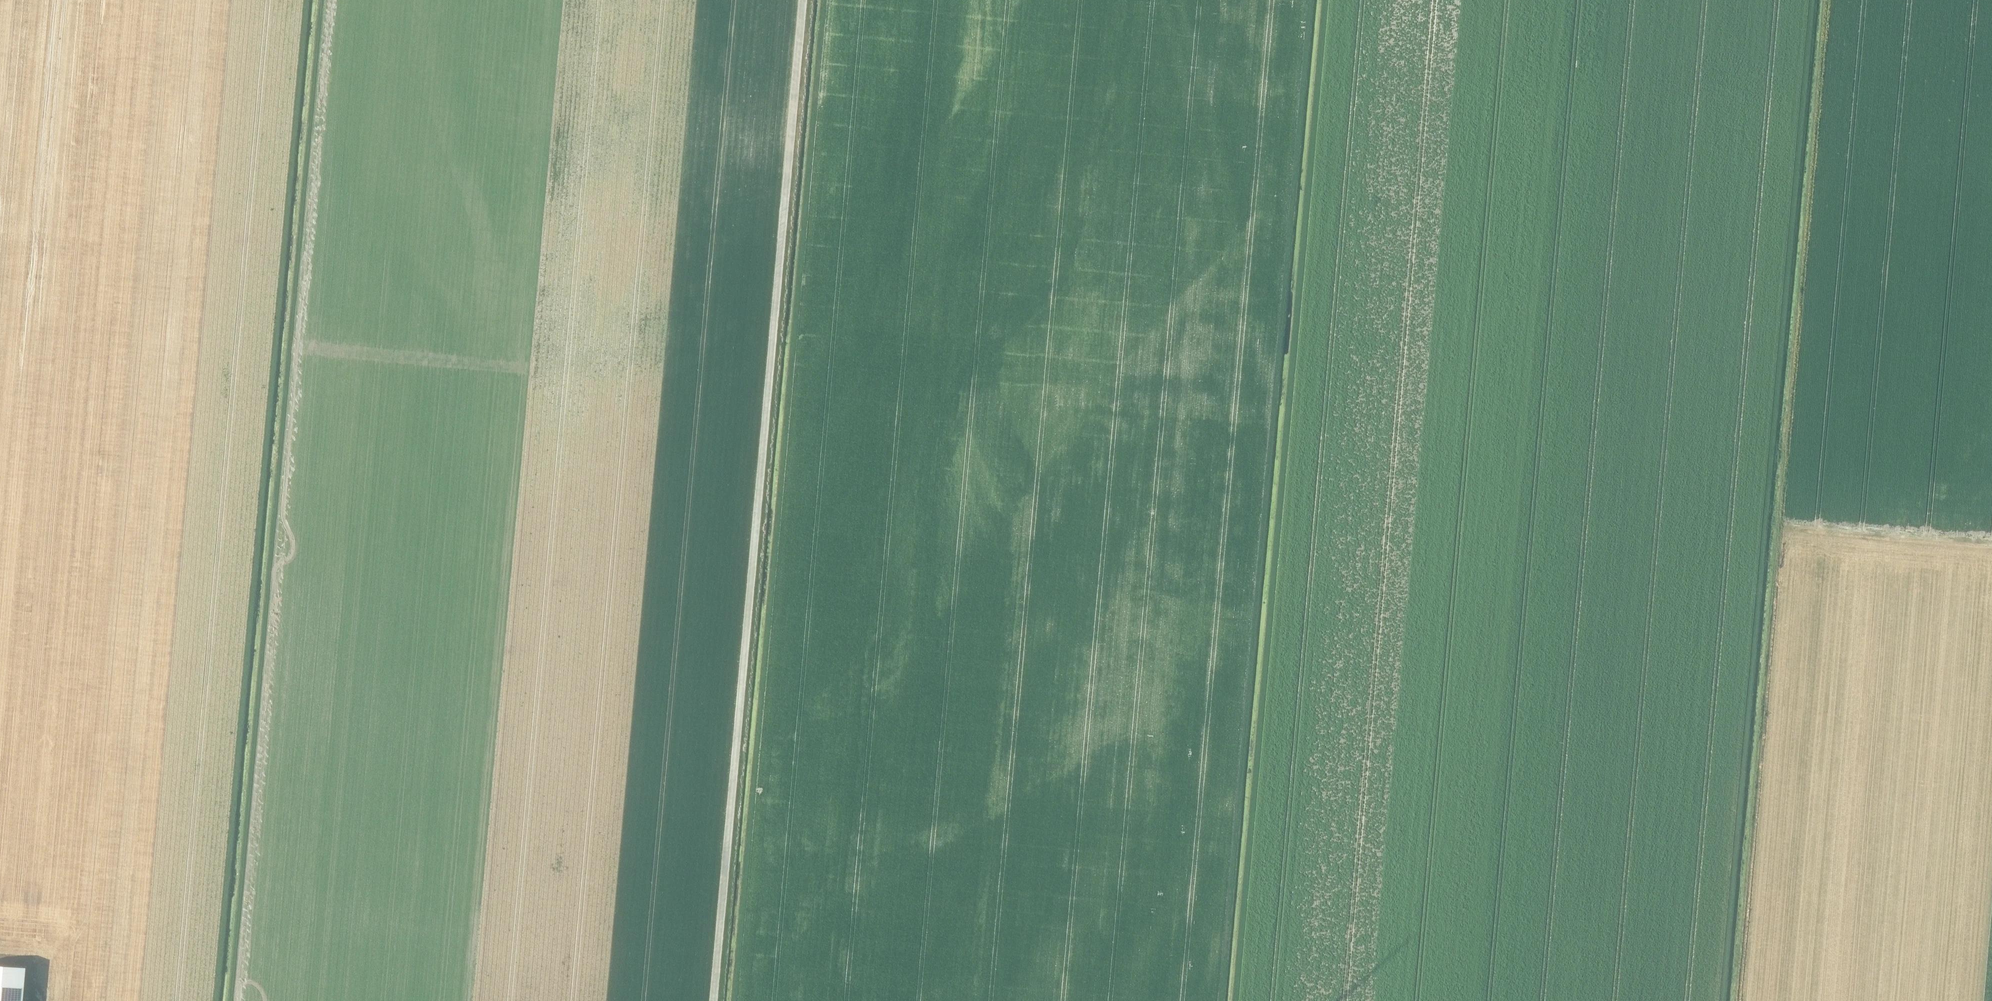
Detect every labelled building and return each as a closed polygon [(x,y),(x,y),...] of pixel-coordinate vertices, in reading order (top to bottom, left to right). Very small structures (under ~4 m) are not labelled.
[(25,967),(0,965),(0,1000),(22,1000),(25,967)]
